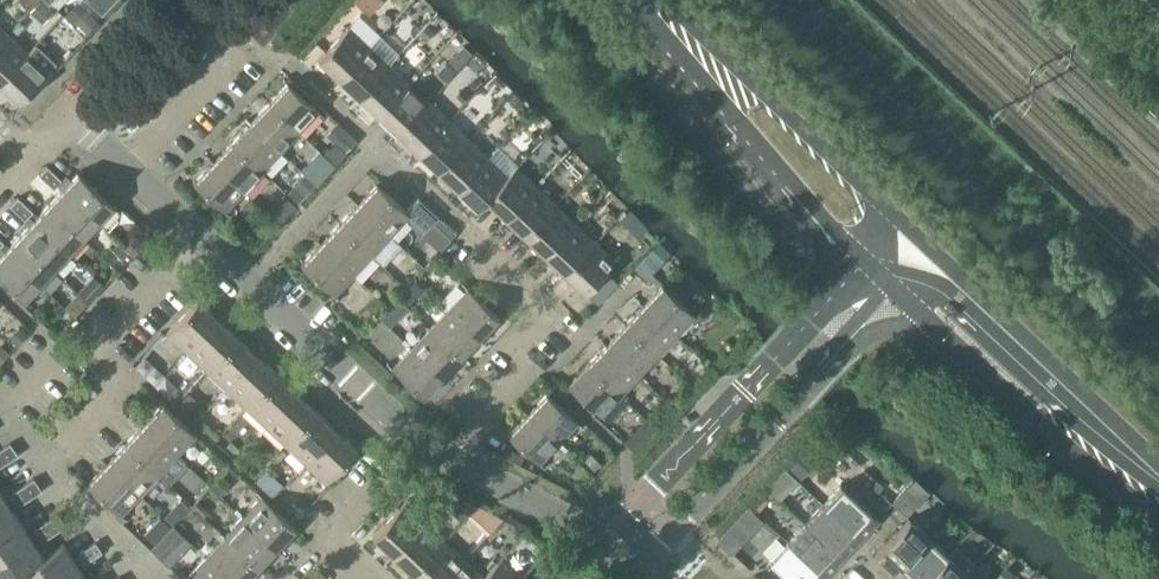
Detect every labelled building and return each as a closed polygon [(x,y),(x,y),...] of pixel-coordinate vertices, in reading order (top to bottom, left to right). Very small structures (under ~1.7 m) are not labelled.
[(20,0),(31,9),(40,0),(21,0),(20,0)] [(32,12),(42,21),(54,8),(45,0),(43,0),(32,12)] [(102,14),(115,0),(88,0),(102,14)] [(352,0),(367,14),(379,0),(353,0),(352,0)] [(75,7),(67,16),(88,36),(102,22),(94,14),(89,19),(75,7)] [(426,23),(417,33),(425,41),(434,31),(426,23)] [(9,33),(0,24),(0,42),(9,33)] [(339,77),(371,43),(350,24),(318,58),(339,77)] [(29,51),(9,33),(0,42),(0,82),(29,51)] [(0,82),(0,83),(20,102),(59,62),(38,42),(29,51),(0,82)] [(371,43),(339,77),(359,96),(390,62),(371,43)] [(455,51),(446,61),(455,69),(464,60),(455,51)] [(390,62),(359,96),(378,114),(410,80),(390,62)] [(269,101),(300,130),(320,110),(288,80),(269,101)] [(410,80),(378,114),(398,133),(430,99),(410,80)] [(511,90),(504,99),(514,109),(522,99),(511,90)] [(430,99),(398,133),(418,151),(450,118),(430,99)] [(300,130),(269,101),(251,121),(282,150),(300,130)] [(438,170),(470,136),(450,118),(418,151),(438,170)] [(282,150),(251,121),(232,140),(263,170),(282,150)] [(344,128),(333,140),(344,151),(356,139),(344,128)] [(470,136),(438,170),(458,188),(489,154),(470,136)] [(263,170),(232,140),(214,160),(245,189),(263,170)] [(317,148),(300,167),(317,183),(334,165),(317,148)] [(489,154),(458,188),(478,207),(486,199),(486,198),(509,173),(489,154)] [(245,189),(214,160),(194,180),(226,210),(245,189)] [(47,180),(55,172),(48,164),(39,173),(47,180)] [(506,217),(537,183),(517,164),(509,173),(486,198),(486,199),(506,217)] [(63,179),(59,183),(107,228),(117,217),(119,209),(79,171),(72,179),(66,173),(62,178),(63,179)] [(55,172),(47,180),(54,187),(59,183),(63,179),(62,178),(55,172)] [(303,172),(292,184),(303,194),(314,183),(303,172)] [(358,202),(392,234),(411,213),(377,181),(358,202)] [(525,235),(557,202),(537,183),(506,217),(525,235)] [(49,203),(84,236),(99,221),(63,188),(49,203)] [(280,193),(266,209),(280,222),(295,206),(280,193)] [(18,211),(26,203),(18,196),(10,204),(18,211)] [(392,234),(358,202),(340,221),(373,253),(392,234)] [(545,254),(577,220),(557,202),(525,235),(545,254)] [(26,203),(18,211),(25,218),(33,210),(26,203)] [(34,219),(69,252),(84,236),(49,203),(34,219)] [(20,234),(55,267),(69,252),(34,219),(20,234)] [(565,272),(597,238),(577,220),(545,254),(565,272)] [(373,253),(340,221),(321,241),(355,273),(373,253)] [(433,221),(423,232),(439,248),(449,237),(433,221)] [(135,231),(123,244),(132,252),(143,239),(135,231)] [(5,250),(40,283),(55,267),(20,234),(5,250)] [(597,238),(565,272),(585,292),(617,258),(597,238)] [(116,239),(110,246),(120,255),(126,249),(116,239)] [(355,273),(321,241),(302,261),(335,293),(355,273)] [(657,242),(633,268),(646,280),(670,254),(657,242)] [(5,250),(0,255),(0,276),(25,299),(40,283),(5,250)] [(605,272),(592,286),(602,295),(615,281),(605,272)] [(413,280),(398,296),(407,304),(422,288),(413,280)] [(644,303),(678,334),(697,314),(663,282),(644,303)] [(449,307),(480,336),(500,315),(468,286),(449,307)] [(396,295),(378,314),(390,325),(408,305),(407,304),(398,296),(396,295)] [(187,351),(219,318),(199,298),(167,332),(187,351)] [(625,322),(659,354),(678,334),(644,303),(625,322)] [(431,326),(462,355),(480,336),(449,307),(431,326)] [(358,314),(350,322),(359,330),(366,323),(358,314)] [(219,318),(187,351),(207,370),(239,336),(219,318)] [(607,342),(641,374),(659,354),(625,322),(607,342)] [(7,335),(6,335),(15,343),(25,332),(17,324),(7,335)] [(412,346),(444,375),(462,355),(431,326),(412,346)] [(239,336),(207,370),(227,388),(258,355),(239,336)] [(588,362),(622,393),(641,374),(607,342),(588,362)] [(444,375),(412,346),(393,367),(425,396),(444,375)] [(258,355),(227,388),(247,407),(278,373),(258,355)] [(622,393),(588,362),(569,382),(603,414),(622,393)] [(278,373),(247,407),(266,425),(298,392),(278,373)] [(187,389),(176,401),(185,409),(196,398),(187,389)] [(298,392),(266,425),(286,444),(318,410),(298,392)] [(529,412),(560,442),(579,421),(548,392),(529,412)] [(144,422),(178,454),(197,434),(164,402),(144,422)] [(318,410),(286,444),(306,462),(338,429),(318,410)] [(560,442),(529,412),(510,433),(541,462),(560,442)] [(178,454),(144,422),(126,442),(159,474),(178,454)] [(338,429),(306,462),(326,481),(358,448),(338,429)] [(633,431),(624,441),(635,451),(644,441),(633,431)] [(230,440),(226,444),(233,450),(237,446),(230,440)] [(7,461),(19,453),(11,441),(0,448),(0,450),(7,461)] [(107,462),(141,493),(159,474),(126,442),(107,462)] [(808,446),(789,466),(801,477),(820,457),(808,446)] [(509,447),(504,457),(520,464),(524,455),(509,447)] [(591,454),(584,461),(594,472),(602,465),(591,454)] [(141,493),(107,462),(88,482),(122,514),(141,493)] [(265,466),(255,477),(263,485),(273,474),(265,466)] [(222,473),(211,485),(220,493),(231,482),(222,473)] [(23,484),(31,496),(43,488),(35,476),(23,484)] [(774,477),(766,485),(774,492),(782,484),(774,477)] [(392,490),(386,496),(395,504),(408,491),(399,482),(392,490)] [(823,502),(859,537),(878,518),(841,483),(823,502)] [(31,496),(23,484),(11,492),(19,504),(31,496)] [(766,485),(750,502),(760,510),(775,493),(774,492),(766,485)] [(9,502),(0,489),(0,508),(9,502)] [(285,489),(277,497),(293,513),(301,504),(285,489)] [(905,490),(895,501),(909,514),(919,504),(905,490)] [(244,516),(278,547),(297,527),(263,495),(244,516)] [(179,497),(171,505),(180,514),(188,506),(179,497)] [(197,500),(193,504),(204,515),(208,510),(197,500)] [(21,520),(9,502),(0,508),(0,534),(21,520)] [(805,522),(841,556),(859,537),(823,502),(805,522)] [(393,556),(425,522),(404,503),(373,537),(393,556)] [(749,504),(737,517),(753,531),(765,518),(749,504)] [(47,520),(55,532),(67,524),(58,512),(47,520)] [(278,547),(244,516),(226,535),(259,567),(278,547)] [(895,573),(929,536),(909,518),(875,554),(895,573)] [(33,538),(21,520),(0,534),(0,560),(33,538)] [(55,532),(47,520),(35,527),(43,540),(55,532)] [(413,574),(444,540),(425,522),(393,556),(413,574)] [(788,540),(824,574),(841,556),(805,522),(788,540)] [(152,548),(162,558),(184,535),(173,525),(152,548)] [(942,525),(935,531),(939,535),(946,529),(942,525)] [(226,535),(207,555),(233,578),(248,578),(259,567),(226,535)] [(948,554),(929,536),(895,573),(901,578),(924,578),(948,554)] [(0,560),(0,575),(3,578),(12,578),(24,571),(24,570),(45,556),(45,555),(33,538),(0,560)] [(87,546),(94,556),(102,550),(95,540),(87,546)] [(464,559),(444,540),(413,574),(418,578),(445,578),(464,559)] [(788,540),(769,560),(790,578),(820,578),(824,574),(788,540)] [(76,561),(63,542),(45,555),(45,556),(24,570),(24,571),(30,578),(49,578),(76,561)] [(539,544),(533,550),(540,557),(546,550),(539,544)] [(924,578),(959,578),(966,571),(975,562),(956,545),(948,554),(924,578)] [(94,556),(87,546),(78,552),(85,562),(94,556)] [(207,555),(188,576),(192,578),(233,578),(207,555)] [(445,578),(483,578),(484,577),(464,559),(445,578)] [(520,578),(500,560),(484,577),(483,578),(520,578)] [(49,578),(87,578),(88,578),(76,561),(49,578)] [(998,578),(999,578),(1010,578),(1016,572),(1009,566),(998,578)]
